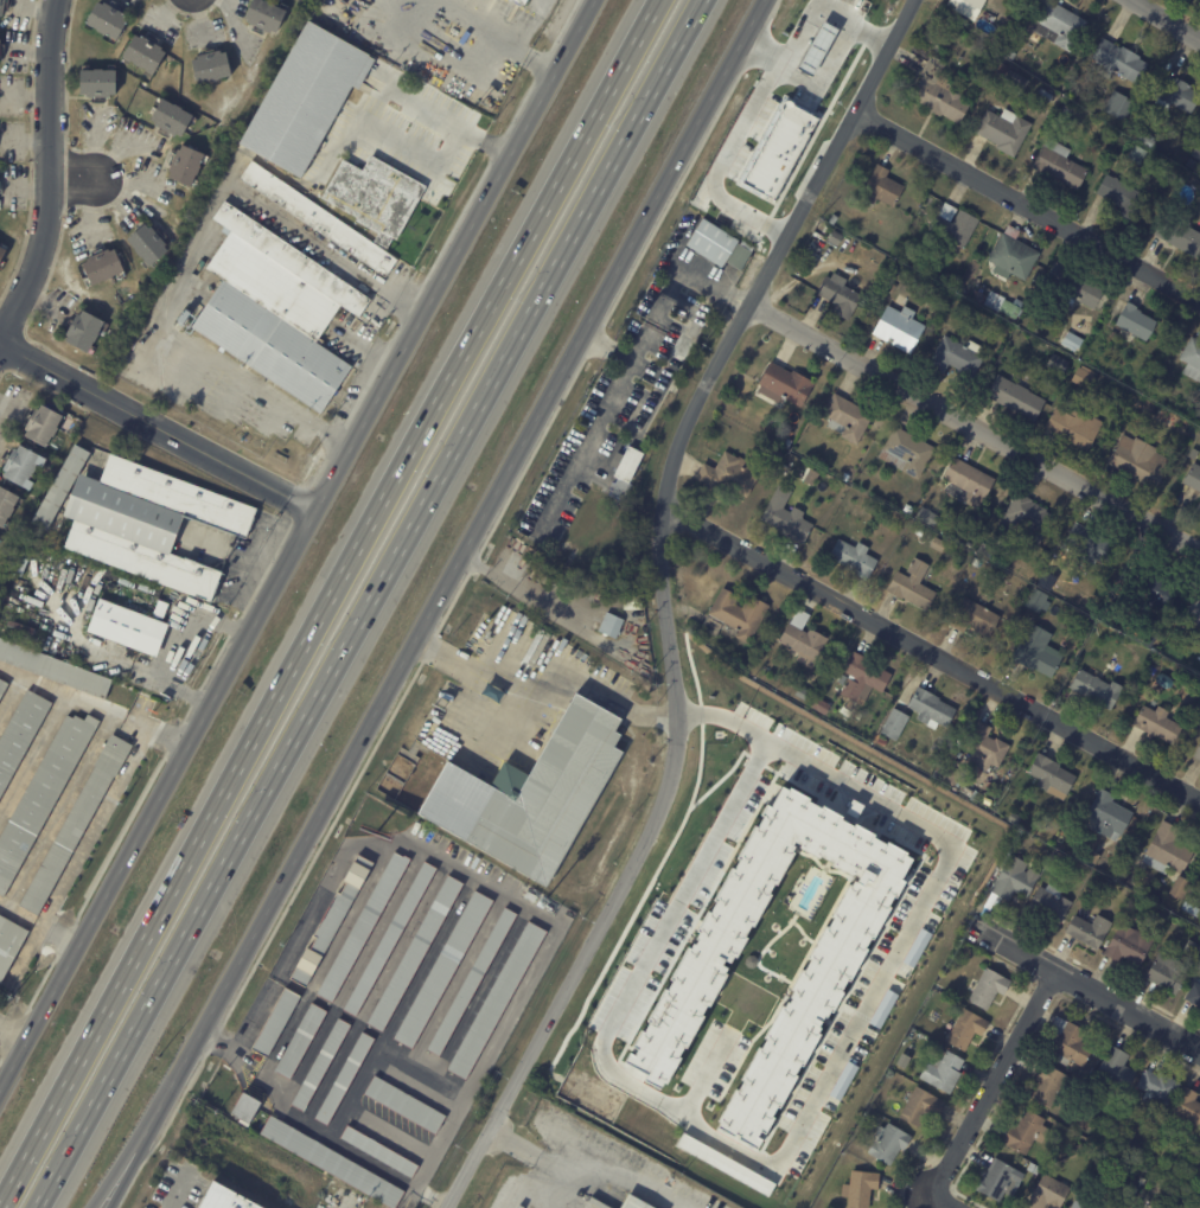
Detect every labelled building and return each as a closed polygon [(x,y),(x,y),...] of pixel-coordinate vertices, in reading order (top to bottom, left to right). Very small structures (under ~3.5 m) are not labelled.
[(2,24),(0,23),(0,0),(8,0),(5,18),(4,17),(2,24)] [(247,19),(256,0),(261,0),(269,4),(269,2),(276,6),(276,7),(288,12),(279,34),(273,32),(273,34),(250,24),(251,21),(247,19)] [(532,9),(515,0),(538,0),(532,9)] [(1034,20),(1046,0),(1051,0),(1086,20),(1068,52),(1042,37),(1038,44),(1027,38),(1036,21),(1034,20)] [(111,6),(126,15),(125,18),(129,20),(117,40),(89,24),(101,4),(106,6),(107,4),(111,6)] [(962,17),(969,20),(966,26),(959,23),(962,17)] [(364,50),(370,53),(364,66),(366,68),(359,82),(368,87),(357,104),(346,98),(304,178),(243,145),(309,20),(364,50)] [(146,38),(165,49),(164,52),(168,55),(157,76),(146,70),(145,70),(136,66),(138,64),(127,58),(139,37),(143,39),(145,38),(146,38)] [(931,37),(936,41),(933,45),(927,40),(931,37)] [(1106,39),(1119,47),(1122,45),(1140,56),(1138,58),(1147,63),(1135,83),(1112,70),(1108,78),(1094,71),(1099,63),(1090,57),(1100,37),(1106,39)] [(1009,49),(1016,53),(1013,59),(1006,55),(1009,49)] [(200,84),(194,62),(199,60),(199,57),(222,51),(223,53),(228,52),(234,76),(200,84)] [(933,114),(923,107),(924,104),(907,96),(930,53),(945,63),(938,73),(955,83),(951,90),(960,96),(959,97),(969,102),(957,123),(940,114),(939,116),(933,114)] [(998,62),(1008,66),(1003,76),(994,71),(998,62)] [(108,97),(89,97),(89,95),(83,95),(84,66),(90,66),(90,71),(97,71),(97,70),(106,70),(106,71),(109,71),(109,65),(116,65),(116,71),(119,71),(119,95),(113,95),(113,97),(108,97)] [(1023,88),(1004,77),(1008,69),(1028,79),(1023,88)] [(1191,89),(1199,93),(1199,96),(1191,114),(1172,103),(1168,109),(1156,103),(1160,96),(1155,94),(1164,75),(1168,76),(1173,79),(1174,76),(1192,87),(1191,89)] [(1040,88),(1054,96),(1049,102),(1036,94),(1040,88)] [(1112,90),(1134,101),(1123,121),(1103,110),(1112,90)] [(817,116),(782,100),(743,184),(777,201),(817,116)] [(183,139),(178,135),(177,138),(157,127),(158,123),(153,121),(165,101),(175,107),(177,106),(184,110),(183,110),(194,117),(183,139)] [(1064,103),(1072,108),(1068,115),(1059,110),(1064,103)] [(1011,111),(1032,123),(1013,158),(995,147),(996,145),(974,132),(985,109),(998,116),(1003,108),(1011,111)] [(1141,130),(1155,138),(1150,147),(1136,140),(1141,130)] [(1189,154),(1199,135),(1199,160),(1189,154)] [(1045,175),(1032,168),(1048,138),(1071,151),(1066,158),(1087,170),(1077,190),(1047,173),(1046,177),(1045,175)] [(1134,145),(1147,152),(1140,165),(1126,158),(1134,145)] [(196,180),(192,187),(171,179),(173,173),(171,172),(179,151),(181,152),(184,146),(205,154),(200,167),(202,167),(197,180),(196,180)] [(422,197),(398,242),(394,239),(388,250),(375,242),(379,234),(359,223),(360,219),(325,200),(345,162),(364,172),(371,158),(428,187),(422,197)] [(1162,160),(1170,165),(1166,174),(1156,171),(1162,160)] [(312,200),(400,260),(388,277),(241,179),(254,161),(312,200)] [(880,166),(889,171),(886,177),(904,186),(893,207),(877,199),(874,205),(858,197),(876,164),(880,166)] [(1118,211),(1121,206),(1094,193),(1105,173),(1113,178),(1113,177),(1118,178),(1117,179),(1145,194),(1132,223),(1116,215),(1118,211)] [(364,315),(362,319),(344,306),(319,344),(355,369),(324,415),(194,328),(226,281),(209,269),(230,236),(223,231),(225,226),(216,219),(226,203),(374,301),(364,315)] [(945,203),(956,209),(949,222),(951,223),(959,209),(978,219),(962,249),(928,231),(944,203),(945,203)] [(1187,226),(1199,234),(1199,253),(1196,260),(1177,249),(1151,235),(1166,210),(1189,223),(1187,226)] [(828,222),(832,215),(838,218),(835,225),(828,222)] [(727,262),(722,269),(687,245),(703,218),(740,241),(727,262)] [(149,225),(151,229),(153,226),(168,244),(166,247),(170,251),(152,267),(138,251),(139,250),(130,241),(147,224),(149,225)] [(1010,225),(1019,230),(1014,239),(1039,253),(1023,281),(1009,273),(1006,279),(991,271),(995,266),(985,260),(1001,232),(1003,232),(1008,224),(1010,225)] [(828,235),(837,241),(835,245),(825,239),(828,235)] [(8,251),(0,268),(0,247),(8,251)] [(85,264),(90,263),(89,260),(111,250),(113,251),(117,250),(127,273),(116,277),(117,279),(108,282),(95,287),(85,264)] [(894,280),(887,276),(894,263),(901,267),(894,280)] [(841,285),(862,296),(848,321),(831,312),(835,303),(816,293),(825,276),(829,279),(832,273),(844,280),(841,285)] [(1100,293),(1094,306),(1084,300),(1083,303),(1059,292),(1070,273),(1102,290),(1100,293)] [(928,301),(937,306),(934,313),(925,307),(928,301)] [(1143,315),(1155,321),(1144,340),(1113,324),(1124,301),(1142,311),(1140,314),(1143,315)] [(892,308),(901,312),(904,306),(915,312),(912,318),(926,326),(912,354),(872,334),(887,305),(892,308)] [(90,353),(69,343),(71,338),(69,335),(79,315),(82,315),(84,311),(107,321),(90,353)] [(1065,335),(1067,332),(1084,340),(1079,350),(1077,347),(1074,352),(1060,345),(1065,335)] [(964,373),(947,364),(943,373),(927,365),(943,334),(965,346),(969,340),(982,347),(978,353),(984,357),(974,378),(964,373)] [(679,337),(694,344),(683,363),(670,356),(679,337)] [(1196,340),(1199,342),(1199,382),(1182,372),(1187,363),(1179,359),(1191,337),(1196,340)] [(1052,353),(1068,363),(1062,375),(1045,366),(1052,353)] [(773,364),(790,373),(791,370),(812,382),(799,407),(786,400),(783,405),(753,390),(770,362),(773,364)] [(651,391),(660,376),(664,378),(674,363),(681,367),(660,403),(652,398),(655,394),(651,391)] [(1087,390),(1071,381),(1079,366),(1081,369),(1083,365),(1097,372),(1087,390)] [(1016,414),(985,397),(997,375),(1015,384),(1015,383),(1028,390),(1028,391),(1045,400),(1033,422),(1016,414)] [(1053,379),(1059,384),(1052,395),(1046,390),(1053,379)] [(836,395),(872,416),(855,446),(838,436),(840,434),(825,426),(829,418),(821,414),(832,392),(836,395)] [(1156,404),(1147,420),(1130,410),(1138,395),(1156,404)] [(625,398),(650,411),(656,414),(649,427),(644,423),(619,409),(625,398)] [(32,421),(39,409),(42,410),(44,405),(65,416),(59,428),(60,428),(56,437),(55,436),(49,447),(27,435),(30,432),(27,430),(32,421)] [(1062,411),(1067,414),(1071,409),(1091,420),(1092,417),(1102,422),(1086,452),(1043,428),(1054,408),(1061,413),(1062,411)] [(632,435),(620,429),(627,415),(647,426),(640,440),(632,435)] [(898,428),(933,448),(917,479),(876,456),(893,426),(898,428)] [(1132,477),(1106,464),(1122,434),(1134,440),(1135,437),(1157,448),(1155,452),(1170,460),(1155,488),(1132,477)] [(7,468),(18,448),(20,449),(23,445),(49,459),(45,467),(40,464),(38,467),(39,468),(34,478),(33,477),(32,480),(37,482),(32,491),(6,477),(8,472),(6,469),(7,468)] [(92,453),(51,530),(36,522),(77,445),(92,453)] [(1196,454),(1194,460),(1187,456),(1192,448),(1199,452),(1196,454)] [(735,493),(725,486),(717,499),(701,490),(704,485),(692,478),(702,462),(713,469),(723,450),(736,458),(738,456),(743,460),(740,466),(758,475),(745,498),(735,493)] [(260,510),(257,517),(258,518),(254,530),(253,530),(249,538),(189,516),(174,554),(225,573),(222,582),(224,582),(219,595),(218,595),(215,603),(68,548),(78,519),(68,516),(84,474),(103,481),(114,454),(260,509),(260,510)] [(956,459),(994,479),(977,510),(962,501),(966,492),(940,479),(952,456),(956,459)] [(1195,464),(1199,466),(1199,492),(1181,482),(1193,462),(1195,464)] [(802,481),(809,468),(819,474),(811,487),(802,481)] [(842,479),(845,473),(850,475),(847,481),(842,479)] [(616,482),(616,481),(606,479),(602,492),(625,498),(628,485),(616,482)] [(5,528),(0,525),(0,486),(1,485),(23,497),(17,507),(17,509),(12,517),(11,517),(5,528)] [(791,492),(783,509),(790,512),(792,506),(804,512),(800,518),(813,525),(803,544),(785,536),(787,533),(760,518),(778,485),(791,492)] [(1017,493),(1030,499),(1030,501),(1046,510),(1045,512),(1053,516),(1036,547),(998,526),(1016,492),(1017,493)] [(905,504),(913,507),(911,513),(901,510),(905,504)] [(925,509),(938,516),(932,526),(914,517),(920,506),(925,509)] [(1079,525),(1122,549),(1111,569),(1094,561),(1091,567),(1068,555),(1073,547),(1064,542),(1074,523),(1079,525)] [(917,528),(924,531),(920,537),(913,533),(917,528)] [(959,529),(965,532),(962,538),(956,535),(959,529)] [(933,537),(945,543),(940,552),(928,547),(933,537)] [(849,545),(854,548),(857,542),(868,548),(864,554),(876,561),(866,581),(851,573),(853,570),(826,556),(837,538),(849,545)] [(989,548),(997,551),(992,561),(976,551),(982,543),(989,548)] [(974,556),(979,560),(976,567),(970,563),(974,556)] [(930,564),(920,583),(937,592),(927,611),(904,597),(902,599),(886,590),(896,570),(909,576),(911,574),(907,571),(914,557),(930,564)] [(1153,563),(1168,571),(1164,579),(1185,589),(1170,618),(1156,609),(1151,616),(1136,608),(1141,601),(1119,589),(1135,562),(1147,569),(1151,562),(1153,563)] [(1049,592),(1036,584),(1043,571),(1057,579),(1049,592)] [(734,605),(740,608),(748,594),(768,606),(747,645),(734,638),(738,632),(706,614),(721,588),(736,596),(732,603),(734,605)] [(1039,614),(1023,606),(1034,588),(1048,596),(1039,614)] [(642,602),(642,607),(627,608),(626,595),(642,595),(642,602)] [(975,632),(968,628),(964,634),(947,625),(963,596),(1007,621),(995,644),(975,632)] [(1194,596),(1199,599),(1199,627),(1182,618),(1194,596)] [(161,601),(170,605),(162,621),(171,625),(159,657),(90,632),(102,599),(153,618),(159,600),(161,601)] [(596,629),(606,611),(623,619),(614,638),(596,629)] [(1161,627),(1150,648),(1137,643),(1149,621),(1161,627)] [(1035,625),(1052,634),(1046,645),(1062,654),(1051,678),(1033,669),(1032,670),(1010,659),(1029,622),(1035,625)] [(790,625),(805,633),(808,629),(826,638),(811,669),(794,660),(797,653),(775,643),(785,624),(790,625)] [(109,699),(0,659),(0,636),(116,680),(109,699)] [(856,654),(892,676),(881,694),(872,688),(863,701),(857,697),(854,703),(838,694),(847,679),(849,680),(851,677),(840,671),(851,652),(856,654)] [(1087,675),(1109,685),(1111,682),(1121,688),(1108,710),(1068,689),(1079,669),(1087,675)] [(1162,673),(1173,679),(1168,690),(1156,684),(1155,679),(1157,676),(1162,673)] [(12,684),(0,706),(0,677),(12,684)] [(786,695),(792,686),(808,696),(804,703),(803,702),(802,704),(786,695)] [(937,697),(939,698),(938,701),(955,709),(945,728),(938,724),(934,730),(914,721),(918,714),(906,707),(915,686),(937,697)] [(55,703),(0,805),(0,744),(30,689),(55,703)] [(621,720),(615,730),(621,734),(615,746),(624,750),(544,888),(413,813),(443,759),(489,785),(504,759),(528,773),(575,690),(623,717),(621,720)] [(813,697),(829,705),(823,716),(808,708),(813,697)] [(1145,733),(1131,724),(1142,705),(1155,711),(1157,707),(1168,712),(1164,717),(1182,727),(1172,746),(1154,735),(1154,737),(1145,733)] [(894,709),(908,717),(895,742),(879,733),(892,708),(894,709)] [(7,897),(0,894),(0,844),(69,716),(76,720),(77,716),(87,721),(90,715),(102,722),(7,897)] [(978,722),(990,728),(985,736),(992,741),(994,739),(1009,746),(997,768),(990,765),(985,772),(966,761),(971,754),(960,748),(976,720),(978,722)] [(42,915),(23,906),(98,766),(97,766),(114,734),(135,746),(119,776),(117,776),(42,915)] [(875,742),(879,736),(887,740),(883,747),(875,742)] [(1199,762),(1199,740),(1191,758),(1199,762)] [(940,765),(945,754),(955,758),(949,769),(940,765)] [(1040,755),(1058,765),(1058,767),(1075,776),(1062,801),(1034,786),(1038,779),(1027,773),(1036,754),(1040,755)] [(937,778),(943,768),(957,776),(951,786),(937,778)] [(848,873),(721,1131),(757,1149),(764,1135),(770,1138),(911,852),(780,787),(771,806),(761,801),(636,1055),(629,1052),(624,1063),(647,1074),(644,1081),(666,1091),(728,964),(734,968),(794,846),(848,873)] [(1103,791),(1113,797),(1111,803),(1132,813),(1121,836),(1112,832),(1109,839),(1081,824),(1099,790),(1103,791)] [(1007,819),(1010,812),(1021,818),(1016,825),(1007,819)] [(1166,824),(1179,831),(1173,842),(1193,852),(1181,875),(1169,869),(1166,875),(1141,862),(1144,855),(1162,822),(1166,824)] [(1085,861),(1090,851),(1099,857),(1094,865),(1085,861)] [(315,995),(395,852),(403,857),(404,857),(410,861),(331,1004),(315,995)] [(305,986),(288,977),(357,854),(374,863),(305,986)] [(1027,864),(1022,871),(1036,880),(1025,899),(1013,891),(1007,902),(988,891),(1006,862),(1008,863),(1011,856),(1027,864)] [(343,1010),(425,861),(438,868),(356,1017),(343,1010)] [(368,1023),(449,875),(465,883),(383,1031),(368,1023)] [(1177,880),(1187,883),(1180,901),(1166,895),(1174,877),(1177,880)] [(1132,881),(1140,887),(1135,893),(1128,888),(1132,881)] [(1058,927),(1025,909),(1038,887),(1045,890),(1048,884),(1055,888),(1051,895),(1058,899),(1064,887),(1075,893),(1058,927)] [(1195,886),(1199,888),(1199,891),(1198,895),(1192,890),(1195,886)] [(394,1037),(475,890),(494,901),(413,1048),(394,1037)] [(524,891),(535,897),(530,905),(521,899),(524,891)] [(1189,894),(1199,900),(1199,914),(1198,919),(1188,914),(1192,908),(1183,903),(1189,894)] [(427,1050),(505,908),(517,915),(439,1057),(427,1050)] [(1153,919),(1157,909),(1168,915),(1163,925),(1153,919)] [(2,984),(0,983),(0,913),(32,931),(2,984)] [(1094,951),(1083,945),(1084,942),(1064,933),(1073,915),(1091,925),(1096,915),(1111,923),(1096,952),(1094,951)] [(448,1070),(530,922),(548,932),(466,1080),(448,1070)] [(1112,960),(1103,955),(1122,922),(1154,940),(1138,969),(1122,959),(1119,964),(1112,960)] [(903,961),(914,968),(932,934),(921,927),(903,961)] [(1189,938),(1199,945),(1199,951),(1196,958),(1183,951),(1189,938)] [(1189,971),(1191,971),(1175,996),(1145,978),(1161,953),(1189,971)] [(1009,982),(1002,995),(996,991),(985,1010),(966,999),(972,989),(966,986),(971,978),(977,980),(984,966),(1009,980),(1009,982)] [(943,989),(933,983),(940,973),(949,978),(943,989)] [(1199,978),(1199,979),(1199,1009),(1185,1001),(1188,992),(1183,990),(1188,980),(1195,984),(1199,978)] [(249,1048),(283,988),(299,997),(266,1057),(249,1048)] [(897,994),(886,988),(870,1023),(881,1029),(897,994)] [(274,1072),(311,1003),(327,1011),(289,1080),(274,1072)] [(987,1022),(979,1035),(974,1031),(963,1050),(944,1041),(962,1008),(987,1021),(987,1022)] [(1048,1027),(1055,1015),(1066,1021),(1084,1030),(1078,1040),(1092,1048),(1081,1067),(1068,1060),(1066,1066),(1053,1059),(1057,1053),(1049,1048),(1058,1033),(1048,1027)] [(292,1105),(339,1020),(351,1025),(304,1112),(292,1105)] [(314,1119),(363,1034),(374,1040),(326,1126),(314,1119)] [(1115,1047),(1129,1054),(1123,1065),(1135,1072),(1124,1091),(1111,1084),(1108,1091),(1090,1080),(1110,1043),(1115,1047)] [(962,1062),(957,1072),(960,1073),(950,1094),(918,1078),(926,1062),(928,1063),(932,1056),(940,1061),(945,1050),(963,1060),(962,1062)] [(859,1067),(848,1061),(829,1094),(840,1100),(859,1067)] [(1035,1075),(1041,1062),(1066,1075),(1049,1107),(1028,1097),(1036,1080),(1033,1078),(1035,1075)] [(1150,1072),(1156,1075),(1158,1070),(1180,1082),(1162,1113),(1148,1105),(1150,1102),(1142,1099),(1147,1091),(1135,1085),(1144,1068),(1150,1072)] [(375,1075),(446,1116),(436,1135),(364,1094),(375,1075)] [(1194,1100),(1199,1103),(1199,1127),(1169,1111),(1182,1085),(1187,1087),(1198,1093),(1194,1100)] [(944,1104),(936,1119),(926,1113),(919,1127),(900,1118),(917,1086),(945,1101),(944,1104)] [(242,1093),(261,1102),(249,1125),(229,1113),(240,1092),(242,1093)] [(866,1106),(872,1110),(868,1116),(862,1113),(866,1106)] [(1023,1155),(1000,1142),(1010,1124),(1016,1126),(1026,1108),(1043,1119),(1040,1126),(1046,1130),(1040,1139),(1034,1136),(1023,1155)] [(404,1191),(395,1207),(393,1207),(258,1132),(268,1114),(269,1116),(404,1191)] [(908,1138),(901,1150),(898,1146),(887,1164),(866,1151),(872,1140),(874,1140),(876,1137),(872,1135),(879,1125),(882,1127),(886,1121),(909,1136),(908,1138)] [(347,1125),(420,1165),(413,1177),(340,1137),(347,1125)] [(1075,1153),(1072,1146),(1080,1143),(1084,1150),(1075,1153)] [(1182,1149),(1189,1151),(1187,1159),(1179,1156),(1182,1149)] [(972,1159),(978,1150),(1017,1170),(1014,1177),(1019,1180),(1010,1194),(1004,1190),(998,1202),(976,1189),(975,1188),(981,1176),(982,1177),(987,1170),(972,1162),(972,1159)] [(1123,1162),(1135,1169),(1131,1175),(1119,1168),(1123,1162)] [(1032,1164),(1038,1168),(1034,1174),(1028,1170),(1032,1164)] [(869,1188),(867,1207),(856,1207),(845,1207),(847,1196),(840,1195),(842,1183),(848,1184),(849,1170),(877,1172),(877,1175),(875,1189),(869,1188)] [(1051,1202),(1047,1207),(1026,1207),(1043,1174),(1061,1183),(1061,1182),(1062,1182),(1068,1185),(1068,1187),(1070,1187),(1059,1207),(1051,1202)] [(213,1181),(264,1207),(199,1207),(213,1181)] [(625,1193),(653,1207),(616,1207),(625,1193)]
